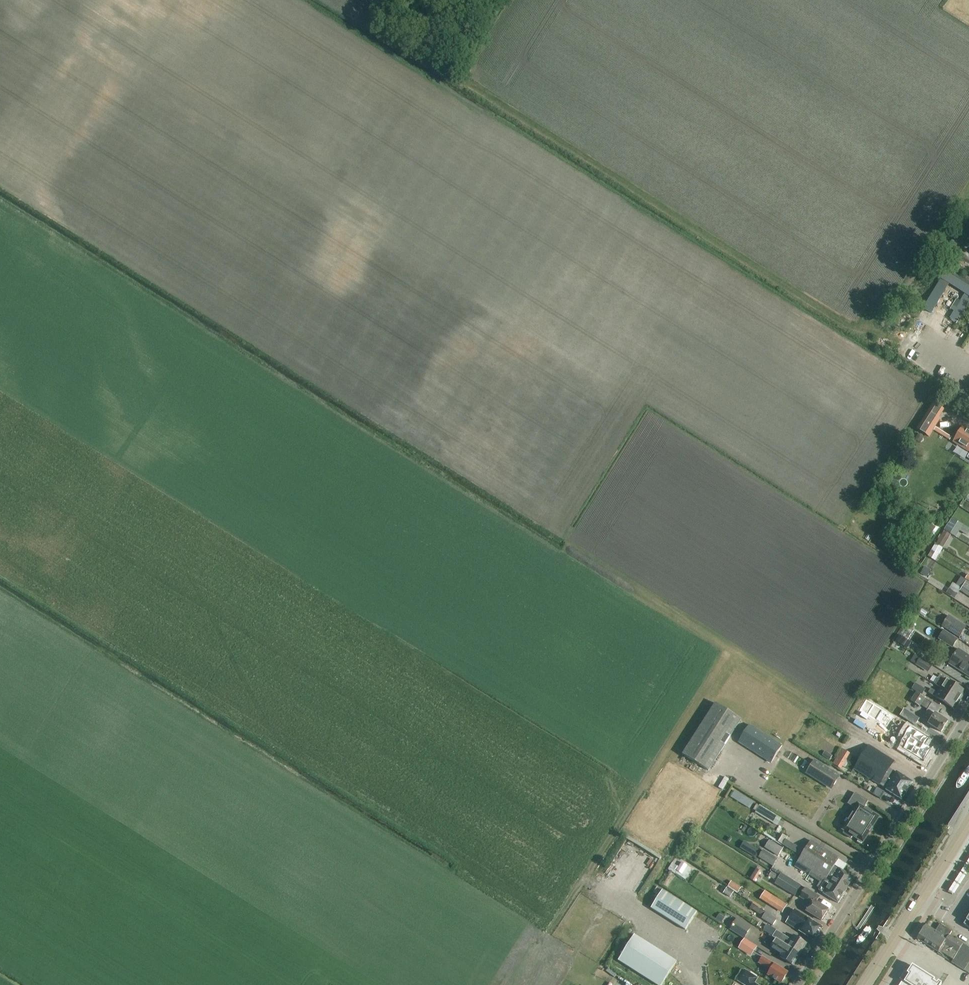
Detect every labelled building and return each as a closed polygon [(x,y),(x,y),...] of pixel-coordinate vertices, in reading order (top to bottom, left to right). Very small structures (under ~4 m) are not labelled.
[(945,272),(941,280),(968,297),(968,287),(945,272)] [(965,438),(961,435),(956,444),(959,446),(959,447),(968,453),(968,431),(965,438)] [(951,533),(951,534),(956,537),(960,531),(964,525),(958,522),(958,523),(951,533)] [(936,527),(930,523),(926,529),(932,533),(936,527)] [(943,548),(936,544),(934,548),(941,552),(943,548)] [(961,564),(968,569),(968,563),(964,560),(961,564)] [(966,582),(960,592),(968,598),(968,584),(966,582)] [(960,638),(967,628),(949,617),(942,627),(960,638)] [(924,628),(926,621),(918,619),(916,625),(924,628)] [(908,650),(911,644),(904,639),(911,628),(907,626),(896,642),(908,650)] [(953,649),(959,641),(944,631),(938,640),(953,649)] [(958,650),(949,664),(968,677),(968,657),(958,650)] [(928,673),(932,667),(915,655),(911,662),(928,673)] [(894,664),(898,667),(902,659),(897,657),(894,664)] [(900,666),(898,670),(913,677),(915,673),(900,666)] [(934,684),(940,688),(961,701),(966,692),(940,675),(934,684)] [(902,696),(913,686),(908,680),(897,690),(902,696)] [(955,710),(961,701),(940,688),(937,693),(931,689),(929,693),(955,710)] [(911,701),(915,704),(919,706),(920,705),(928,710),(924,716),(931,721),(928,724),(941,732),(948,722),(938,716),(942,709),(916,693),(911,701)] [(709,772),(742,720),(716,704),(683,755),(709,772)] [(771,763),(782,746),(749,725),(738,742),(771,763)] [(905,750),(925,763),(933,750),(923,744),(927,738),(912,728),(905,739),(910,742),(905,750)] [(810,744),(799,759),(806,764),(817,749),(810,744)] [(892,779),(885,775),(895,761),(870,745),(854,769),(886,789),(885,790),(902,800),(914,782),(897,771),(892,779)] [(833,788),(840,776),(815,760),(808,771),(833,788)] [(706,793),(711,782),(706,780),(701,791),(706,793)] [(732,798),(750,809),(754,803),(735,792),(732,798)] [(863,843),(879,818),(864,808),(868,801),(855,793),(848,804),(856,809),(843,830),(845,831),(844,834),(851,839),(853,836),(863,843)] [(837,796),(831,808),(837,811),(843,799),(837,796)] [(772,823),(778,827),(782,819),(761,806),(756,813),(772,823)] [(790,839),(783,835),(782,837),(777,843),(782,847),(786,840),(790,842),(790,839)] [(779,858),(784,850),(770,841),(765,849),(779,858)] [(804,852),(800,858),(825,874),(829,876),(826,881),(845,892),(854,878),(835,867),(840,859),(811,841),(804,852)] [(750,845),(745,852),(756,858),(760,852),(750,845)] [(793,845),(789,851),(800,858),(804,852),(793,845)] [(774,868),(779,860),(764,851),(759,859),(774,868)] [(825,874),(800,858),(795,866),(820,883),(817,887),(821,889),(819,891),(838,904),(845,892),(826,881),(829,876),(825,874)] [(693,870),(682,864),(679,868),(672,864),(668,871),(686,881),(693,870)] [(738,882),(743,871),(736,867),(730,879),(738,882)] [(755,883),(762,873),(757,870),(750,880),(755,883)] [(776,881),(779,876),(772,872),(769,877),(776,881)] [(795,897),(802,887),(781,873),(774,884),(795,897)] [(960,873),(955,881),(958,883),(960,884),(965,876),(963,875),(960,873)] [(720,894),(724,889),(713,881),(710,887),(720,894)] [(731,882),(728,887),(733,890),(736,885),(731,882)] [(954,882),(949,890),(952,892),(954,894),(959,885),(957,884),(954,882)] [(821,921),(828,910),(817,903),(821,897),(806,888),(800,897),(810,904),(806,911),(821,921)] [(733,894),(726,889),(724,894),(723,895),(730,899),(733,894)] [(686,931),(698,912),(663,891),(652,910),(686,931)] [(783,914),(788,906),(773,896),(768,904),(783,914)] [(736,906),(734,910),(743,917),(746,912),(736,906)] [(763,918),(766,914),(760,910),(757,915),(763,918)] [(814,941),(823,928),(794,910),(786,923),(814,941)] [(773,926),(777,920),(766,914),(763,918),(762,920),(773,926)] [(720,916),(717,921),(722,924),(725,918),(720,916)] [(745,940),(752,928),(737,919),(730,930),(745,940)] [(940,924),(936,932),(926,925),(917,939),(939,952),(940,951),(954,960),(952,962),(965,970),(968,964),(968,948),(950,936),(952,932),(940,924)] [(773,937),(801,954),(808,944),(794,935),(791,939),(789,938),(788,938),(777,931),(773,937)] [(768,944),(771,938),(757,932),(754,939),(768,944)] [(677,963),(635,936),(619,962),(656,984),(663,984),(677,963)] [(780,957),(785,960),(794,966),(801,954),(773,937),(776,939),(770,949),(771,950),(777,953),(780,955),(780,957)] [(744,940),(739,948),(751,956),(756,948),(744,940)] [(781,984),(789,972),(775,963),(774,964),(769,960),(763,956),(759,962),(765,966),(771,970),(767,975),(781,984)] [(917,970),(916,969),(914,969),(912,970),(910,971),(909,973),(908,972),(900,984),(941,984),(942,984),(938,982),(937,984),(934,982),(935,980),(934,980),(917,970)] [(742,984),(744,984),(758,984),(755,983),(758,978),(749,973),(742,984)]
